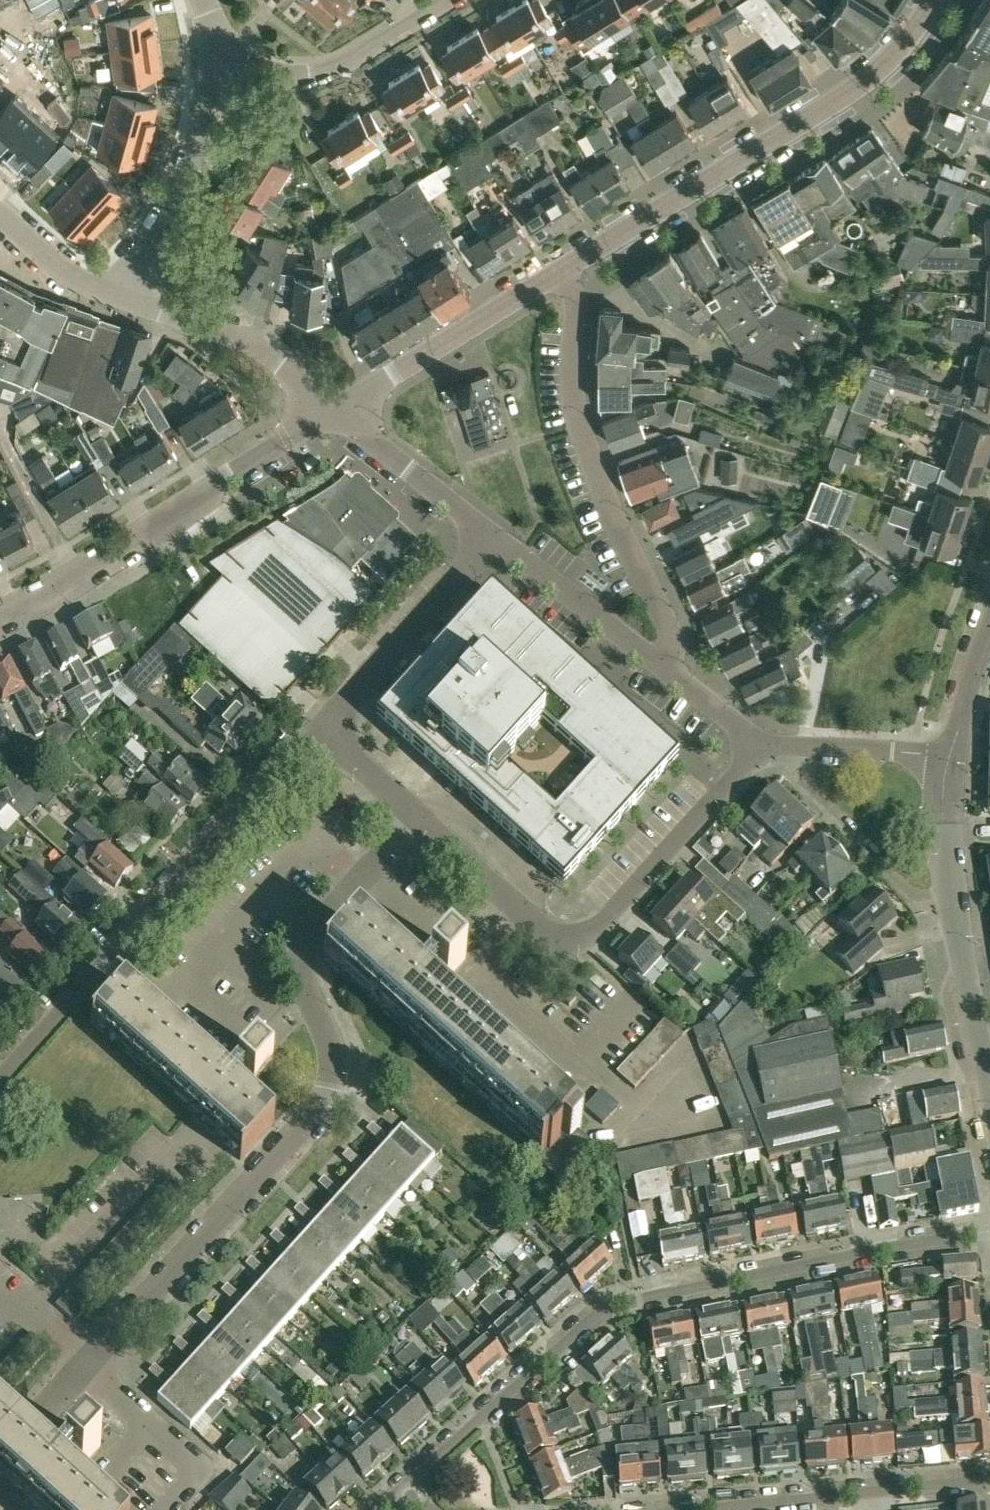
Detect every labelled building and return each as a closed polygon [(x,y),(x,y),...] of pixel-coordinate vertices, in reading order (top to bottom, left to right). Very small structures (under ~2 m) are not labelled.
[(31,6),(36,16),(61,3),(59,0),(41,0),(31,6)] [(85,2),(86,5),(90,14),(100,10),(101,10),(97,0),(91,0),(85,2)] [(328,19),(331,15),(338,21),(355,1),(354,0),(321,0),(314,7),(328,19)] [(551,19),(539,0),(531,0),(530,1),(529,0),(521,0),(512,6),(528,33),(551,19)] [(608,27),(592,0),(580,0),(577,2),(576,7),(577,9),(573,12),(575,16),(565,23),(583,51),(594,45),(590,38),(608,27)] [(637,9),(632,0),(592,0),(608,27),(627,15),(631,22),(642,16),(637,9)] [(652,0),(632,0),(637,9),(652,0)] [(780,51),(748,71),(770,106),(813,79),(798,55),(791,44),(800,37),(780,13),(769,0),(739,0),(736,2),(747,14),(780,51)] [(813,0),(769,0),(780,13),(788,3),(802,16),(808,11),(821,27),(813,33),(825,47),(826,46),(839,62),(862,42),(813,0)] [(839,0),(838,1),(832,8),(824,1),(824,0),(813,0),(862,42),(876,26),(839,0)] [(889,12),(869,0),(839,0),(876,26),(889,12)] [(952,48),(989,57),(989,0),(982,0),(952,48)] [(732,5),(727,8),(735,21),(747,14),(736,2),(732,5)] [(717,4),(686,23),(691,30),(721,11),(717,4)] [(86,5),(79,7),(81,13),(82,16),(83,20),(102,14),(101,10),(100,10),(90,14),(86,5)] [(504,48),(528,33),(512,6),(496,15),(499,20),(490,26),(504,48)] [(151,13),(108,19),(112,49),(156,43),(154,26),(153,26),(151,13)] [(490,26),(488,27),(480,32),(477,27),(462,36),(479,63),(504,48),(490,26)] [(559,41),(569,35),(564,27),(554,33),(559,41)] [(658,40),(662,47),(673,41),(668,33),(658,40)] [(462,36),(447,46),(450,50),(442,55),(456,78),(479,63),(462,36)] [(79,37),(65,39),(67,54),(81,52),(79,37)] [(43,52),(37,58),(45,66),(58,52),(52,41),(45,49),(43,52)] [(652,42),(643,48),(647,55),(652,53),(657,49),(652,42)] [(156,43),(112,49),(116,78),(122,77),(123,86),(157,88),(155,72),(159,72),(157,59),(158,59),(156,43)] [(730,64),(719,46),(718,44),(708,50),(720,69),(730,64)] [(37,46),(29,55),(35,60),(37,58),(43,52),(37,46)] [(952,48),(950,52),(949,52),(920,86),(939,94),(937,99),(989,118),(989,57),(952,48)] [(664,51),(653,58),(659,67),(679,100),(690,93),(664,51)] [(501,66),(505,73),(516,67),(525,62),(520,55),(501,66)] [(584,74),(592,69),(584,57),(570,66),(574,72),(577,77),(584,74)] [(525,62),(516,67),(522,77),(531,72),(525,62)] [(420,100),(435,90),(443,85),(429,63),(421,68),(419,63),(404,73),(420,100)] [(603,84),(618,75),(612,66),(598,75),(603,84)] [(668,107),(679,100),(659,67),(648,74),(668,107)] [(597,76),(593,70),(581,78),(587,89),(600,81),(597,76)] [(622,72),(618,75),(603,84),(598,99),(603,106),(632,88),(622,72)] [(404,73),(388,82),(391,86),(384,91),(397,114),(420,100),(404,73)] [(80,75),(80,83),(92,84),(92,76),(80,75)] [(727,118),(746,106),(727,76),(708,88),(727,118)] [(70,83),(69,101),(79,101),(80,83),(70,83)] [(80,83),(80,92),(90,93),(91,84),(80,83)] [(444,100),(449,109),(471,95),(466,87),(444,100)] [(707,130),(727,118),(708,88),(688,100),(707,130)] [(114,93),(106,122),(149,134),(153,118),(152,118),(156,105),(114,93)] [(0,109),(0,146),(3,149),(33,117),(12,97),(0,109)] [(523,113),(537,136),(562,121),(547,97),(523,113)] [(672,152),(655,125),(637,97),(627,103),(644,131),(633,138),(650,166),(672,152)] [(937,99),(932,97),(925,112),(932,114),(924,133),(954,146),(954,145),(964,150),(970,136),(989,145),(989,118),(937,99)] [(359,147),(382,133),(368,110),(360,115),(358,111),(343,120),(359,147)] [(672,152),(693,139),(676,111),(655,125),(672,152)] [(525,144),(537,136),(523,113),(511,121),(522,139),(525,144)] [(33,117),(3,149),(6,151),(5,152),(17,163),(18,162),(25,169),(55,137),(33,117)] [(343,120),(328,129),(330,134),(323,139),(337,161),(359,147),(343,120)] [(522,139),(511,121),(499,128),(510,146),(522,139)] [(106,122),(98,150),(140,162),(143,149),(144,150),(149,134),(106,122)] [(606,193),(627,180),(608,151),(611,149),(612,149),(613,151),(624,144),(620,138),(614,142),(602,123),(585,132),(598,152),(597,153),(602,162),(591,168),(606,193)] [(853,140),(885,187),(921,200),(927,184),(900,174),(903,172),(891,156),(892,155),(872,127),(853,140)] [(487,135),(498,153),(510,146),(499,128),(487,135)] [(67,132),(62,138),(73,145),(77,138),(67,132)] [(408,132),(386,145),(392,155),(404,148),(409,157),(420,151),(408,132)] [(485,161),(498,153),(487,135),(448,159),(467,190),(494,174),(485,161)] [(62,138),(58,145),(68,152),(73,145),(62,138)] [(878,193),(885,187),(853,140),(833,154),(834,155),(828,159),(836,170),(836,169),(857,199),(874,188),(878,193)] [(237,176),(266,194),(272,184),(274,185),(288,163),(287,154),(273,145),(269,151),(254,142),(240,164),(244,166),(237,176)] [(969,165),(947,156),(942,170),(964,178),(969,165)] [(856,207),(854,205),(842,189),(825,159),(802,171),(803,173),(791,180),(812,216),(816,214),(832,240),(834,238),(845,243),(831,221),(856,207)] [(44,160),(36,169),(42,174),(50,166),(44,160)] [(586,205),(606,193),(591,168),(583,174),(575,162),(563,169),(586,205)] [(91,164),(71,186),(104,216),(115,204),(114,203),(123,194),(91,164)] [(418,178),(429,196),(447,185),(436,167),(418,178)] [(335,178),(341,186),(352,179),(346,170),(335,178)] [(561,186),(562,185),(553,170),(544,176),(552,189),(541,196),(557,223),(576,211),(561,186)] [(385,182),(392,194),(406,185),(398,173),(385,182)] [(955,215),(963,196),(967,185),(941,175),(937,186),(951,192),(945,208),(955,215)] [(275,214),(281,204),(266,194),(237,176),(231,186),(227,184),(214,206),(225,213),(222,217),(233,224),(236,220),(247,227),(261,205),(275,214)] [(428,196),(429,196),(418,178),(375,205),(440,310),(469,292),(455,268),(459,266),(447,247),(456,241),(428,196)] [(812,216),(791,180),(790,179),(752,201),(774,239),(792,267),(816,253),(821,261),(848,273),(859,250),(845,243),(834,238),(832,240),(816,214),(812,216)] [(557,223),(541,196),(532,183),(512,196),(521,210),(522,209),(538,235),(557,223)] [(963,196),(989,207),(989,194),(967,185),(963,196)] [(71,186),(51,207),(83,237),(92,227),(93,228),(104,216),(71,186)] [(513,216),(499,224),(482,195),(473,200),(476,205),(484,219),(491,229),(506,255),(528,241),(513,216)] [(369,353),(440,310),(375,205),(330,233),(319,235),(322,251),(323,255),(333,253),(332,245),(363,226),(373,242),(342,262),(353,323),(351,324),(369,353)] [(475,225),(484,219),(476,205),(467,211),(475,225)] [(788,275),(768,242),(744,205),(728,216),(767,279),(766,278),(767,277),(772,285),(788,275)] [(307,233),(318,231),(314,206),(296,209),(298,223),(305,222),(307,233)] [(775,301),(767,279),(728,216),(713,225),(712,225),(710,228),(712,229),(733,262),(726,267),(765,321),(813,340),(813,338),(820,323),(821,319),(775,301)] [(484,268),(506,255),(491,229),(468,243),(484,268)] [(919,258),(923,254),(934,244),(940,239),(913,229),(901,263),(909,267),(919,258)] [(322,251),(319,235),(318,231),(307,233),(311,253),(322,251)] [(279,276),(289,239),(265,232),(261,247),(258,252),(247,244),(240,255),(237,253),(233,254),(229,260),(230,264),(233,266),(226,276),(248,290),(260,272),(264,271),(266,273),(279,276)] [(765,321),(726,267),(723,269),(719,264),(720,264),(701,233),(675,249),(694,280),(695,279),(707,297),(740,351),(750,353),(758,362),(793,335),(811,343),(813,340),(765,321)] [(685,279),(671,261),(675,258),(670,251),(665,253),(648,266),(648,267),(666,291),(696,318),(701,321),(707,325),(704,327),(707,331),(716,324),(684,280),(685,279)] [(923,254),(919,258),(919,266),(983,266),(983,254),(967,254),(923,254)] [(313,276),(314,263),(296,261),(290,311),(323,315),(325,292),(322,292),(323,277),(313,276)] [(899,266),(882,270),(887,287),(900,284),(899,280),(902,279),(899,266)] [(707,325),(701,321),(696,318),(666,291),(648,267),(630,280),(650,306),(686,321),(684,326),(696,335),(704,327),(707,325)] [(67,306),(35,296),(0,277),(0,396),(11,399),(33,386),(67,306)] [(987,291),(973,291),(973,301),(977,305),(986,305),(986,319),(989,319),(989,292),(987,291)] [(125,324),(124,327),(68,309),(68,307),(67,306),(33,386),(54,396),(55,395),(113,421),(125,401),(129,402),(151,333),(125,324)] [(633,356),(633,355),(634,342),(659,344),(661,330),(636,325),(619,324),(621,308),(601,306),(597,353),(633,356)] [(889,315),(879,311),(869,335),(878,339),(879,339),(889,315)] [(982,318),(956,314),(954,326),(980,330),(982,318)] [(820,323),(813,338),(825,343),(831,327),(820,323)] [(980,330),(954,326),(953,337),(978,341),(980,330)] [(860,356),(859,359),(869,363),(870,360),(879,339),(878,339),(869,335),(868,336),(860,356)] [(963,365),(989,371),(989,343),(982,341),(979,356),(965,353),(963,365)] [(666,360),(688,363),(689,349),(668,346),(666,360)] [(643,356),(633,355),(633,356),(597,353),(598,378),(653,377),(665,378),(665,377),(666,377),(665,366),(642,366),(643,356)] [(734,357),(727,374),(771,390),(774,384),(788,390),(793,377),(779,372),(777,375),(734,357)] [(191,390),(204,374),(186,360),(174,375),(181,381),(181,382),(191,390)] [(869,363),(865,373),(887,381),(890,382),(895,367),(870,360),(869,363)] [(963,365),(960,376),(974,379),(971,394),(989,399),(989,371),(963,365)] [(927,377),(895,367),(890,382),(890,383),(924,392),(927,377)] [(488,371),(442,385),(449,406),(459,403),(461,408),(479,403),(477,397),(495,392),(488,371)] [(876,414),(887,381),(865,373),(851,405),(876,414)] [(727,374),(724,382),(768,399),(771,390),(727,374)] [(665,389),(665,378),(653,377),(598,378),(598,401),(602,413),(624,405),(624,401),(630,401),(630,389),(665,389)] [(146,384),(156,400),(164,395),(154,379),(146,384)] [(146,384),(145,382),(138,391),(147,406),(145,407),(159,429),(170,422),(156,400),(146,384)] [(184,399),(191,390),(181,382),(174,391),(184,399)] [(199,398),(204,406),(220,432),(243,417),(227,391),(224,393),(220,385),(199,398)] [(21,416),(54,396),(33,386),(11,399),(21,416)] [(935,396),(963,404),(966,392),(938,386),(935,396)] [(692,400),(677,396),(671,418),(687,422),(692,400)] [(837,397),(830,415),(842,420),(849,402),(837,397)] [(634,406),(603,417),(612,444),(644,433),(639,420),(657,414),(652,400),(635,406),(634,406)] [(196,446),(220,432),(204,406),(180,420),(196,446)] [(775,417),(753,408),(750,414),(772,423),(775,417)] [(830,415),(824,431),(836,436),(842,420),(830,415)] [(989,436),(989,424),(963,415),(954,441),(985,451),(989,436)] [(701,426),(697,438),(718,444),(722,433),(701,426)] [(99,427),(89,433),(92,438),(95,442),(100,439),(105,436),(99,427)] [(861,447),(865,436),(843,428),(839,439),(861,447)] [(84,431),(73,438),(87,459),(98,452),(93,444),(84,431)] [(164,435),(152,443),(145,431),(135,437),(142,449),(156,471),(178,458),(164,435)] [(98,452),(106,465),(117,458),(104,437),(93,444),(98,452)] [(625,479),(690,456),(685,442),(681,440),(658,449),(657,446),(619,460),(625,479)] [(976,477),(985,451),(954,441),(945,467),(976,477)] [(134,485),(156,471),(142,449),(120,463),(134,485)] [(625,479),(632,498),(659,488),(662,497),(674,492),(673,491),(699,481),(690,456),(625,479)] [(720,471),(737,472),(737,457),(721,456),(720,471)] [(55,473),(44,457),(31,465),(69,526),(96,509),(77,478),(69,465),(55,473)] [(942,477),(945,467),(917,457),(913,467),(942,477)] [(88,471),(77,478),(96,509),(117,496),(95,461),(85,467),(88,471)] [(938,488),(942,477),(913,467),(910,479),(938,488)] [(17,477),(7,483),(25,519),(35,514),(17,477)] [(359,563),(394,524),(390,518),(390,512),(358,483),(353,483),(347,477),(338,486),(331,491),(284,520),(285,522),(288,525),(287,526),(286,526),(285,527),(286,527),(331,556),(350,573),(359,563)] [(823,477),(808,513),(827,521),(842,485),(823,477)] [(960,524),(969,498),(938,488),(934,501),(919,496),(915,508),(960,524)] [(695,496),(699,506),(724,493),(709,490),(695,496)] [(742,508),(756,501),(724,493),(699,506),(692,509),(694,514),(669,526),(676,540),(695,531),(742,508)] [(650,525),(678,511),(670,495),(642,509),(650,525)] [(955,537),(960,524),(915,508),(894,501),(889,517),(910,524),(905,538),(919,543),(921,539),(951,550),(951,549),(954,550),(958,549),(960,541),(959,538),(955,537)] [(724,544),(719,533),(747,519),(742,508),(695,531),(700,542),(674,555),(679,566),(678,569),(680,574),(684,575),(685,579),(715,564),(710,551),(724,544)] [(820,530),(806,512),(788,523),(803,543),(820,530)] [(8,557),(33,543),(18,513),(0,522),(0,542),(8,557)] [(346,634),(360,619),(357,616),(375,596),(350,573),(331,556),(286,527),(285,527),(278,524),(254,539),(209,568),(219,577),(222,580),(209,595),(178,628),(270,712),(286,694),(286,693),(297,681),(303,681),(317,666),(314,663),(330,646),(329,646),(340,634),(346,634)] [(415,542),(394,524),(359,563),(387,588),(407,565),(400,558),(415,542)] [(844,582),(849,588),(874,567),(868,560),(869,559),(857,545),(829,568),(831,571),(840,583),(843,581),(844,580),(844,581),(844,582)] [(697,603),(726,589),(727,590),(743,582),(745,577),(742,571),(750,568),(743,555),(687,583),(697,603)] [(720,607),(703,615),(709,626),(707,629),(709,634),(713,635),(714,638),(743,624),(736,611),(744,607),(743,605),(753,601),(747,589),(718,604),(720,607)] [(450,643),(416,680),(411,686),(411,685),(382,717),(563,881),(673,759),(492,595),(449,642),(450,643)] [(743,621),(748,631),(765,623),(760,613),(743,621)] [(115,621),(105,626),(98,614),(75,626),(88,651),(110,640),(116,653),(129,647),(115,621)] [(755,646),(774,636),(768,624),(719,648),(730,670),(760,655),(755,646)] [(815,638),(806,628),(790,642),(788,643),(790,648),(764,661),(765,664),(737,677),(745,694),(748,693),(750,698),(790,678),(785,668),(799,661),(796,655),(815,638)] [(49,640),(46,642),(61,671),(70,667),(81,687),(91,681),(80,661),(81,661),(65,632),(57,636),(55,635),(50,637),(49,640)] [(171,632),(153,651),(170,667),(180,657),(183,659),(191,651),(171,632)] [(46,700),(51,697),(54,702),(64,697),(52,675),(53,675),(38,646),(18,657),(33,686),(46,700)] [(122,683),(140,699),(151,710),(159,709),(175,723),(184,713),(168,699),(159,700),(148,690),(170,667),(152,651),(138,665),(122,683)] [(3,702),(15,696),(37,737),(48,732),(10,661),(0,666),(0,697),(3,702)] [(120,673),(107,680),(98,662),(86,668),(103,702),(124,680),(120,673)] [(132,708),(140,699),(122,683),(114,692),(132,708)] [(234,710),(216,693),(207,685),(199,694),(250,739),(264,723),(241,702),(234,710)] [(235,755),(250,739),(199,694),(192,702),(219,726),(212,734),(235,755)] [(67,700),(81,727),(90,717),(78,695),(67,700)] [(72,737),(69,732),(61,731),(50,736),(58,752),(61,749),(72,737)] [(126,749),(129,751),(141,763),(143,764),(151,755),(134,740),(126,749)] [(136,769),(141,763),(129,751),(121,760),(131,770),(126,775),(132,781),(140,772),(136,769)] [(191,804),(209,784),(183,762),(175,771),(157,755),(148,765),(191,804)] [(8,790),(7,790),(12,801),(23,789),(14,773),(2,779),(8,790)] [(12,801),(9,805),(20,815),(35,798),(46,808),(59,795),(37,775),(23,789),(12,801)] [(168,830),(186,809),(163,788),(162,788),(148,775),(139,785),(144,790),(135,800),(168,830)] [(12,801),(7,790),(0,794),(0,814),(9,805),(12,801)] [(754,849),(764,839),(794,807),(776,791),(752,815),(753,815),(737,832),(754,849)] [(812,825),(811,824),(794,807),(764,839),(772,847),(763,857),(772,866),(788,849),(789,850),(812,825)] [(83,819),(74,829),(88,841),(77,853),(90,865),(116,888),(133,868),(109,846),(111,844),(83,819)] [(0,831),(0,852),(3,855),(13,843),(0,831)] [(813,878),(838,856),(821,836),(788,866),(795,873),(803,866),(813,878)] [(823,904),(855,875),(838,856),(813,878),(823,889),(816,896),(823,904)] [(88,919),(105,899),(83,879),(86,876),(68,859),(54,874),(72,890),(65,898),(88,919)] [(722,894),(729,885),(704,862),(696,871),(718,891),(722,894)] [(22,872),(43,891),(44,889),(45,891),(54,880),(35,863),(26,873),(25,874),(22,872)] [(59,905),(43,891),(22,872),(12,884),(32,902),(29,905),(43,918),(36,925),(37,926),(62,948),(79,928),(57,907),(58,905),(59,906),(59,905)] [(742,913),(757,895),(736,875),(729,885),(722,894),(742,913)] [(718,891),(710,899),(689,880),(671,900),(695,922),(706,932),(721,946),(729,936),(714,923),(725,912),(739,925),(747,917),(742,913),(722,894),(718,891)] [(894,916),(872,891),(839,920),(853,936),(836,952),(853,972),(881,947),(871,936),(894,916)] [(742,913),(747,917),(763,934),(779,914),(757,895),(742,913)] [(706,932),(695,922),(671,900),(653,921),(677,942),(685,933),(697,943),(706,932)] [(774,947),(785,958),(826,915),(820,908),(774,947)] [(35,978),(52,958),(10,921),(1,931),(17,946),(9,955),(35,978)] [(357,925),(324,962),(540,1157),(536,1162),(560,1184),(593,1146),(577,1132),(582,1127),(573,1119),(572,1120),(430,991),(442,978),(447,982),(465,962),(449,947),(430,967),(432,968),(430,970),(419,982),(357,925)] [(638,937),(619,958),(631,968),(643,979),(662,959),(638,937)] [(672,953),(694,973),(701,964),(680,945),(672,953)] [(705,983),(694,973),(672,953),(664,962),(697,992),(705,983)] [(758,969),(751,976),(759,984),(778,965),(769,956),(757,968),(758,969)] [(883,1003),(921,994),(914,961),(893,965),(896,978),(882,981),(884,991),(871,993),(873,1004),(842,1011),(845,1026),(886,1017),(883,1003)] [(25,989),(0,966),(0,1003),(7,1009),(25,989)] [(105,996),(112,1002),(91,1026),(173,1100),(241,1161),(274,1124),(238,1092),(250,1078),(254,1082),(272,1062),(256,1047),(238,1067),(239,1068),(227,1082),(125,991),(126,990),(117,982),(105,996)] [(736,1010),(746,999),(734,988),(724,999),(736,1010)] [(566,989),(559,997),(570,1006),(577,999),(566,989)] [(733,1066),(772,1041),(746,1001),(736,1012),(723,1025),(719,1030),(720,1033),(725,1044),(729,1055),(733,1066)] [(736,1012),(724,1005),(712,1018),(723,1025),(736,1012)] [(658,1029),(675,1045),(683,1035),(666,1019),(658,1029)] [(720,1033),(719,1030),(715,1020),(693,1029),(698,1042),(720,1033)] [(853,1141),(848,1116),(842,1092),(843,1091),(827,1020),(792,1027),(772,1041),(733,1066),(734,1066),(738,1078),(742,1089),(747,1100),(752,1113),(770,1159),(800,1152),(808,1151),(826,1147),(836,1145),(853,1141)] [(885,1065),(945,1051),(939,1027),(892,1038),(895,1048),(882,1051),(885,1065)] [(667,1053),(675,1045),(658,1029),(650,1037),(667,1053)] [(702,1053),(725,1044),(720,1033),(698,1042),(702,1053)] [(659,1062),(667,1053),(650,1037),(642,1046),(659,1062)] [(707,1064),(729,1055),(725,1044),(702,1053),(707,1064)] [(651,1071),(659,1062),(642,1046),(634,1055),(651,1071)] [(643,1080),(651,1071),(634,1055),(626,1064),(643,1080)] [(734,1066),(733,1066),(729,1055),(707,1064),(711,1075),(734,1066)] [(635,1089),(643,1080),(626,1064),(618,1073),(635,1089)] [(716,1086),(738,1078),(734,1066),(711,1075),(716,1086)] [(720,1098),(742,1089),(738,1078),(716,1086),(720,1098)] [(927,1121),(959,1115),(953,1087),(888,1098),(890,1113),(903,1111),(902,1106),(924,1102),(927,1121)] [(724,1109),(747,1100),(742,1089),(720,1098),(724,1109)] [(593,1100),(611,1116),(619,1107),(601,1091),(593,1100)] [(603,1125),(611,1116),(593,1100),(585,1108),(603,1125)] [(752,1113),(747,1100),(724,1109),(729,1120),(752,1113)] [(853,1142),(885,1136),(880,1110),(848,1116),(853,1141),(853,1142)] [(749,1152),(765,1148),(752,1113),(729,1120),(733,1132),(744,1129),(749,1152)] [(380,1143),(385,1136),(372,1125),(366,1131),(380,1143)] [(929,1127),(885,1136),(853,1142),(853,1141),(836,1145),(843,1183),(870,1177),(874,1197),(892,1193),(888,1174),(913,1169),(935,1165),(929,1127)] [(726,1157),(749,1152),(744,1129),(733,1132),(721,1134),(726,1157)] [(388,1144),(421,1174),(434,1160),(401,1130),(391,1141),(388,1144)] [(714,1160),(726,1157),(721,1134),(709,1137),(714,1160)] [(388,1144),(391,1141),(385,1136),(380,1143),(385,1148),(376,1158),(409,1187),(421,1174),(388,1144)] [(702,1162),(714,1160),(709,1137),(697,1139),(702,1162)] [(691,1165),(702,1162),(697,1139),(686,1142),(691,1165)] [(679,1167),(689,1165),(691,1165),(686,1142),(674,1144),(679,1167)] [(679,1167),(674,1144),(674,1143),(657,1147),(662,1171),(665,1170),(666,1170),(679,1167)] [(645,1175),(662,1171),(657,1147),(639,1151),(644,1175),(645,1175)] [(840,1201),(829,1203),(821,1164),(830,1162),(826,1147),(808,1151),(826,1233),(846,1228),(840,1201)] [(354,1168),(359,1161),(348,1151),(342,1158),(354,1168)] [(633,1177),(644,1175),(639,1151),(628,1153),(633,1177)] [(806,1237),(826,1233),(808,1151),(800,1152),(812,1206),(800,1209),(806,1237)] [(621,1180),(633,1177),(628,1153),(616,1156),(621,1180)] [(397,1201),(409,1187),(376,1158),(367,1168),(364,1171),(397,1201)] [(364,1171),(367,1168),(359,1161),(354,1168),(361,1175),(352,1185),(385,1214),(397,1201),(364,1171)] [(894,1203),(919,1198),(973,1187),(968,1162),(924,1171),(927,1187),(917,1189),(913,1169),(888,1174),(892,1193),(894,1203)] [(708,1163),(691,1167),(693,1179),(711,1175),(708,1163)] [(690,1177),(688,1166),(677,1168),(679,1179),(690,1177)] [(674,1216),(669,1195),(665,1170),(662,1171),(645,1175),(644,1175),(635,1179),(639,1202),(661,1198),(668,1236),(657,1238),(663,1266),(683,1262),(674,1216)] [(329,1194),(335,1188),(324,1178),(318,1185),(329,1194)] [(373,1227),(385,1214),(352,1185),(343,1195),(340,1198),(373,1227)] [(745,1219),(733,1222),(726,1187),(717,1189),(730,1252),(750,1247),(745,1219)] [(941,1219),(978,1212),(973,1187),(919,1198),(921,1206),(937,1203),(941,1219)] [(340,1198),(343,1195),(335,1188),(329,1194),(337,1201),(328,1211),(361,1241),(373,1227),(340,1198)] [(780,1212),(776,1194),(775,1188),(766,1189),(776,1242),(797,1238),(792,1210),(780,1212)] [(712,1208),(715,1225),(704,1228),(709,1256),(730,1252),(717,1189),(706,1191),(710,1209),(712,1208)] [(756,1246),(776,1242),(766,1189),(756,1191),(761,1216),(750,1218),(756,1246)] [(674,1216),(683,1262),(704,1258),(698,1230),(686,1232),(682,1214),(684,1214),(680,1193),(669,1195),(674,1216)] [(892,1193),(874,1197),(880,1228),(898,1225),(894,1203),(892,1193)] [(305,1221),(311,1214),(300,1205),(294,1211),(305,1221)] [(349,1254),(361,1241),(328,1211),(319,1222),(316,1225),(349,1254)] [(316,1225),(319,1222),(311,1214),(305,1221),(313,1228),(304,1238),(336,1268),(349,1254),(316,1225)] [(597,1278),(552,1230),(538,1214),(531,1221),(558,1250),(571,1263),(562,1271),(581,1292),(597,1278)] [(584,1251),(571,1237),(559,1223),(552,1230),(597,1278),(612,1264),(593,1243),(584,1251)] [(281,1248),(287,1242),(276,1232),(270,1238),(281,1248)] [(498,1240),(512,1255),(521,1246),(507,1232),(498,1240)] [(324,1281),(336,1268),(304,1238),(295,1249),(292,1252),(324,1281)] [(503,1263),(512,1255),(498,1240),(489,1248),(503,1263)] [(292,1252),(295,1249),(287,1242),(281,1248),(289,1255),(279,1265),(312,1295),(324,1281),(292,1252)] [(440,1259),(450,1269),(458,1261),(448,1251),(440,1259)] [(463,1272),(477,1287),(493,1271),(480,1256),(463,1272)] [(257,1275),(262,1269),(251,1259),(246,1265),(257,1275)] [(547,1282),(535,1268),(527,1259),(521,1265),(523,1267),(560,1309),(576,1295),(556,1274),(547,1282)] [(902,1291),(928,1289),(946,1288),(945,1283),(975,1281),(973,1260),(942,1262),(943,1267),(901,1271),(902,1291)] [(300,1308),(312,1295),(279,1265),(270,1276),(267,1279),(300,1308)] [(544,1323),(560,1309),(523,1267),(516,1273),(534,1294),(525,1301),(544,1323)] [(288,1321),(300,1308),(267,1279),(270,1276),(262,1269),(257,1275),(264,1282),(255,1292),(288,1321)] [(468,1295),(477,1287),(463,1272),(446,1288),(452,1295),(461,1287),(468,1295)] [(882,1365),(874,1326),(870,1308),(882,1305),(876,1277),(856,1282),(873,1367),(882,1365)] [(865,1368),(873,1367),(856,1282),(835,1286),(841,1314),(853,1312),(865,1368)] [(431,1283),(422,1293),(428,1299),(437,1289),(431,1283)] [(232,1302),(238,1296),(227,1286),(221,1292),(232,1302)] [(83,1313),(91,1304),(72,1288),(64,1297),(83,1313)] [(836,1381),(827,1337),(823,1319),(835,1316),(829,1288),(809,1292),(826,1377),(827,1382),(836,1381)] [(887,1316),(978,1309),(976,1288),(947,1291),(948,1302),(886,1308),(887,1316)] [(276,1335),(288,1321),(255,1292),(246,1302),(243,1305),(276,1335)] [(817,1378),(826,1377),(809,1292),(788,1297),(794,1325),(806,1322),(817,1378)] [(512,1313),(500,1300),(494,1294),(488,1300),(525,1341),(540,1327),(521,1305),(512,1313)] [(243,1305),(246,1302),(238,1296),(232,1302),(240,1309),(231,1319),(264,1348),(276,1335),(243,1305)] [(75,1322),(83,1313),(64,1297),(56,1306),(75,1322)] [(776,1371),(784,1369),(777,1330),(788,1327),(783,1299),(772,1301),(770,1299),(765,1300),(764,1303),(763,1303),(772,1350),(776,1371)] [(525,1341),(488,1300),(481,1306),(499,1325),(490,1333),(509,1355),(525,1341)] [(762,1348),(767,1373),(776,1371),(772,1350),(763,1303),(761,1304),(758,1301),(753,1302),(752,1305),(742,1307),(748,1335),(749,1335),(752,1350),(762,1348)] [(409,1321),(422,1336),(441,1319),(428,1304),(409,1321)] [(737,1375),(733,1356),(730,1338),(741,1336),(735,1308),(715,1312),(724,1358),(725,1358),(729,1381),(732,1397),(741,1396),(738,1380),(737,1375)] [(913,1323),(931,1322),(950,1320),(951,1332),(979,1330),(978,1309),(887,1316),(889,1339),(914,1337),(913,1323)] [(716,1360),(724,1358),(715,1312),(695,1316),(701,1344),(712,1342),(716,1360)] [(208,1329),(214,1323),(203,1313),(197,1319),(208,1329)] [(690,1381),(686,1365),(683,1347),(694,1344),(688,1316),(668,1320),(681,1383),(690,1381)] [(252,1362),(264,1348),(231,1319),(222,1329),(219,1332),(252,1362)] [(477,1346),(454,1320),(448,1326),(490,1374),(506,1360),(486,1338),(477,1346)] [(672,1385),(681,1383),(668,1320),(647,1325),(654,1353),(665,1351),(672,1385)] [(444,1322),(437,1328),(464,1358),(455,1366),(474,1388),(490,1374),(448,1326),(444,1322)] [(219,1332),(222,1329),(214,1323),(208,1329),(216,1336),(207,1346),(240,1375),(252,1362),(219,1332)] [(23,1342),(42,1359),(50,1350),(31,1333),(23,1342)] [(643,1387),(636,1380),(624,1366),(633,1358),(614,1336),(598,1351),(630,1386),(636,1393),(643,1387)] [(890,1365),(898,1364),(981,1357),(980,1337),(951,1339),(952,1351),(890,1356),(890,1365)] [(185,1356),(190,1349),(179,1339),(173,1346),(185,1356)] [(435,1364),(432,1367),(409,1341),(401,1348),(448,1400),(453,1395),(455,1397),(462,1390),(460,1388),(462,1387),(442,1363),(438,1367),(435,1364)] [(33,1368),(42,1359),(23,1342),(15,1351),(33,1368)] [(228,1389),(240,1375),(207,1346),(198,1356),(195,1359),(228,1389)] [(443,1404),(448,1400),(401,1348),(392,1355),(416,1382),(414,1383),(416,1386),(412,1390),(433,1413),(435,1411),(437,1413),(444,1406),(443,1404)] [(195,1359),(198,1356),(190,1349),(185,1356),(192,1362),(183,1372),(215,1402),(228,1389),(195,1359)] [(25,1377),(33,1368),(15,1351),(7,1360),(25,1377)] [(623,1392),(630,1386),(598,1351),(583,1364),(602,1386),(611,1378),(623,1392)] [(898,1373),(935,1370),(954,1368),(955,1380),(983,1378),(981,1357),(898,1364),(898,1373)] [(25,1377),(7,1360),(0,1368),(0,1370),(17,1386),(25,1377)] [(160,1383),(166,1376),(155,1366),(149,1373),(160,1383)] [(371,1382),(359,1369),(351,1376),(363,1389),(371,1382)] [(17,1386),(0,1370),(0,1387),(9,1395),(17,1386)] [(203,1415),(215,1402),(183,1372),(173,1383),(171,1386),(203,1415)] [(753,1372),(737,1375),(738,1380),(741,1396),(757,1393),(757,1392),(753,1375),(753,1372)] [(866,1386),(877,1385),(876,1375),(865,1376),(866,1386)] [(192,1429),(203,1415),(171,1386),(173,1383),(166,1376),(160,1383),(168,1389),(158,1400),(191,1430),(192,1429)] [(868,1413),(866,1399),(866,1396),(864,1376),(852,1378),(852,1382),(856,1384),(857,1397),(861,1432),(849,1434),(852,1463),(863,1462),(865,1465),(873,1464),(868,1413)] [(710,1400),(732,1397),(729,1381),(707,1385),(707,1387),(710,1400)] [(818,1384),(826,1469),(837,1468),(836,1464),(847,1463),(844,1434),(832,1435),(826,1382),(818,1384)] [(817,1470),(826,1469),(818,1384),(805,1386),(807,1410),(812,1409),(815,1437),(802,1438),(805,1468),(817,1466),(817,1470)] [(914,1410),(985,1405),(984,1384),(956,1386),(957,1398),(914,1402),(914,1410)] [(347,1395),(338,1385),(331,1392),(339,1401),(347,1395)] [(590,1411),(600,1407),(581,1386),(566,1399),(570,1410),(544,1420),(540,1409),(536,1410),(534,1409),(529,1411),(529,1413),(513,1419),(517,1429),(515,1432),(517,1437),(520,1437),(521,1438),(577,1416),(590,1411)] [(9,1395),(0,1387),(0,1403),(1,1404),(9,1395)] [(686,1404),(710,1400),(707,1387),(684,1391),(686,1404)] [(772,1391),(773,1405),(796,1402),(795,1388),(772,1391)] [(389,1406),(412,1432),(417,1427),(419,1429),(427,1422),(425,1420),(427,1418),(406,1395),(402,1399),(400,1396),(389,1406)] [(651,1410),(638,1395),(637,1395),(633,1413),(651,1410)] [(868,1413),(873,1464),(881,1463),(883,1460),(893,1459),(890,1429),(879,1430),(875,1398),(866,1399),(868,1413)] [(915,1420),(939,1418),(958,1416),(959,1428),(987,1426),(985,1405),(914,1410),(915,1420)] [(407,1436),(412,1432),(389,1406),(378,1416),(380,1418),(376,1422),(397,1445),(399,1443),(401,1445),(409,1438),(407,1436)] [(600,1407),(590,1411),(599,1433),(609,1429),(608,1416),(600,1407)] [(669,1437),(668,1425),(666,1407),(656,1409),(658,1426),(660,1448),(664,1447),(667,1482),(671,1482),(671,1484),(687,1483),(682,1436),(669,1437)] [(303,1417),(310,1425),(314,1429),(324,1420),(314,1408),(303,1417)] [(780,1473),(775,1428),(775,1426),(763,1427),(762,1414),(751,1415),(753,1439),(757,1439),(760,1472),(764,1472),(764,1474),(780,1473)] [(749,1439),(753,1439),(751,1415),(740,1416),(741,1430),(729,1431),(733,1477),(749,1476),(749,1474),(752,1473),(749,1439)] [(551,1436),(568,1430),(569,1433),(581,1428),(577,1416),(521,1438),(521,1439),(519,1443),(521,1448),(525,1448),(529,1458),(555,1447),(551,1436)] [(292,1441),(310,1425),(303,1417),(285,1434),(292,1441)] [(46,1461),(25,1442),(14,1432),(0,1419),(0,1486),(13,1498),(46,1461)] [(733,1477),(729,1431),(716,1432),(715,1420),(704,1421),(706,1443),(711,1443),(714,1477),(717,1477),(717,1479),(733,1477)] [(703,1444),(706,1443),(704,1421),(694,1422),(695,1435),(682,1436),(687,1483),(703,1481),(703,1478),(706,1478),(703,1444)] [(897,1424),(898,1432),(908,1432),(908,1423),(897,1424)] [(649,1452),(648,1440),(646,1424),(633,1426),(639,1485),(660,1483),(657,1451),(649,1452)] [(619,1487),(639,1485),(633,1426),(621,1427),(624,1454),(616,1455),(619,1487)] [(353,1438),(376,1464),(381,1459),(383,1462),(391,1455),(389,1453),(391,1451),(370,1427),(367,1431),(364,1428),(353,1438)] [(795,1434),(786,1435),(786,1427),(775,1428),(780,1473),(796,1471),(795,1469),(799,1468),(795,1434)] [(954,1449),(955,1463),(989,1459),(989,1456),(989,1429),(953,1433),(953,1432),(896,1436),(897,1453),(954,1449)] [(27,1509),(101,1509),(65,1478),(78,1465),(82,1469),(100,1449),(84,1434),(65,1454),(67,1455),(55,1468),(46,1461),(13,1498),(27,1509)] [(299,1449),(292,1441),(285,1434),(272,1446),(285,1461),(299,1449)] [(241,1437),(227,1453),(241,1466),(255,1450),(241,1437)] [(371,1469),(376,1464),(353,1438),(342,1448),(345,1451),(341,1454),(362,1477),(364,1476),(366,1478),(373,1471),(371,1469)] [(596,1459),(612,1454),(611,1444),(562,1464),(557,1452),(530,1463),(534,1473),(532,1476),(534,1480),(537,1481),(538,1483),(596,1459)] [(356,1483),(335,1460),(326,1449),(319,1455),(323,1460),(314,1467),(317,1470),(341,1496),(346,1492),(348,1494),(355,1487),(354,1485),(356,1483)] [(274,1464),(263,1454),(246,1471),(257,1482),(274,1464)] [(568,1480),(605,1466),(606,1478),(614,1477),(612,1454),(596,1459),(538,1483),(539,1484),(536,1487),(538,1492),(542,1492),(546,1502),(573,1491),(568,1480)] [(336,1501),(341,1496),(317,1470),(307,1480),(309,1483),(305,1486),(326,1509),(329,1508),(330,1509),(338,1503),(336,1501)] [(241,1478),(239,1476),(215,1498),(236,1509),(237,1509),(255,1489),(241,1478)] [(296,1496),(289,1491),(277,1507),(282,1509),(314,1509),(296,1496)]
